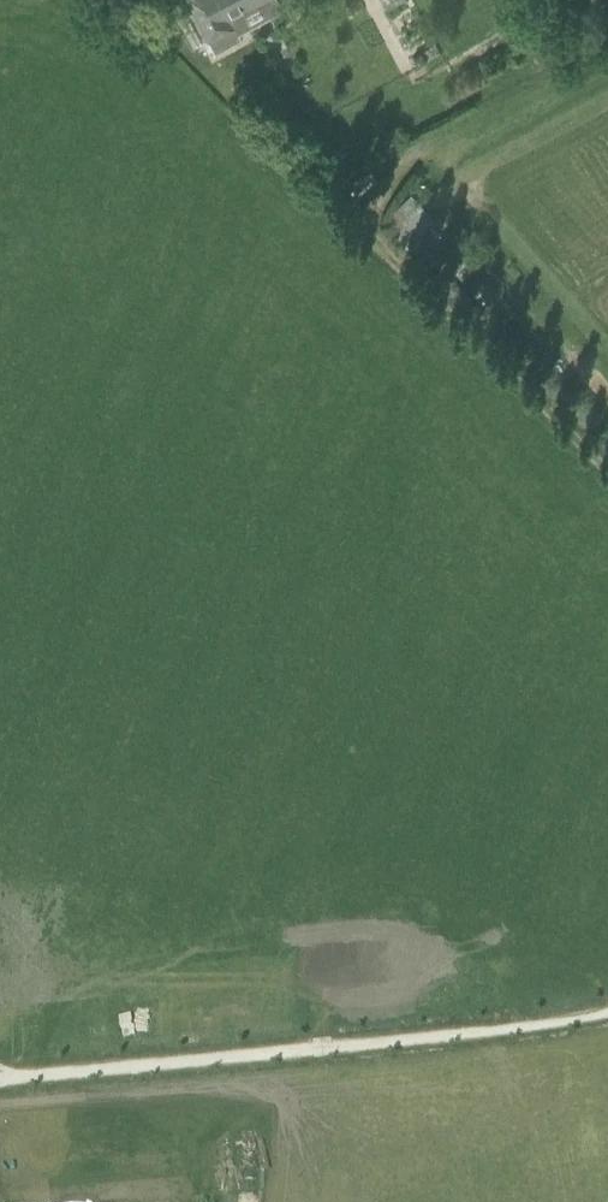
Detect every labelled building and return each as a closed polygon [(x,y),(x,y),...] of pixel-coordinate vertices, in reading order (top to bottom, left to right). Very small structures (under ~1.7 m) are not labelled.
[(215,51),(242,37),(231,16),(261,0),(188,0),(215,51)] [(371,169),(351,180),(356,190),(359,189),(361,192),(365,190),(363,186),(376,179),(371,169)] [(430,226),(408,245),(425,265),(447,246),(430,226)] [(480,279),(472,288),(487,303),(495,294),(480,279)]
